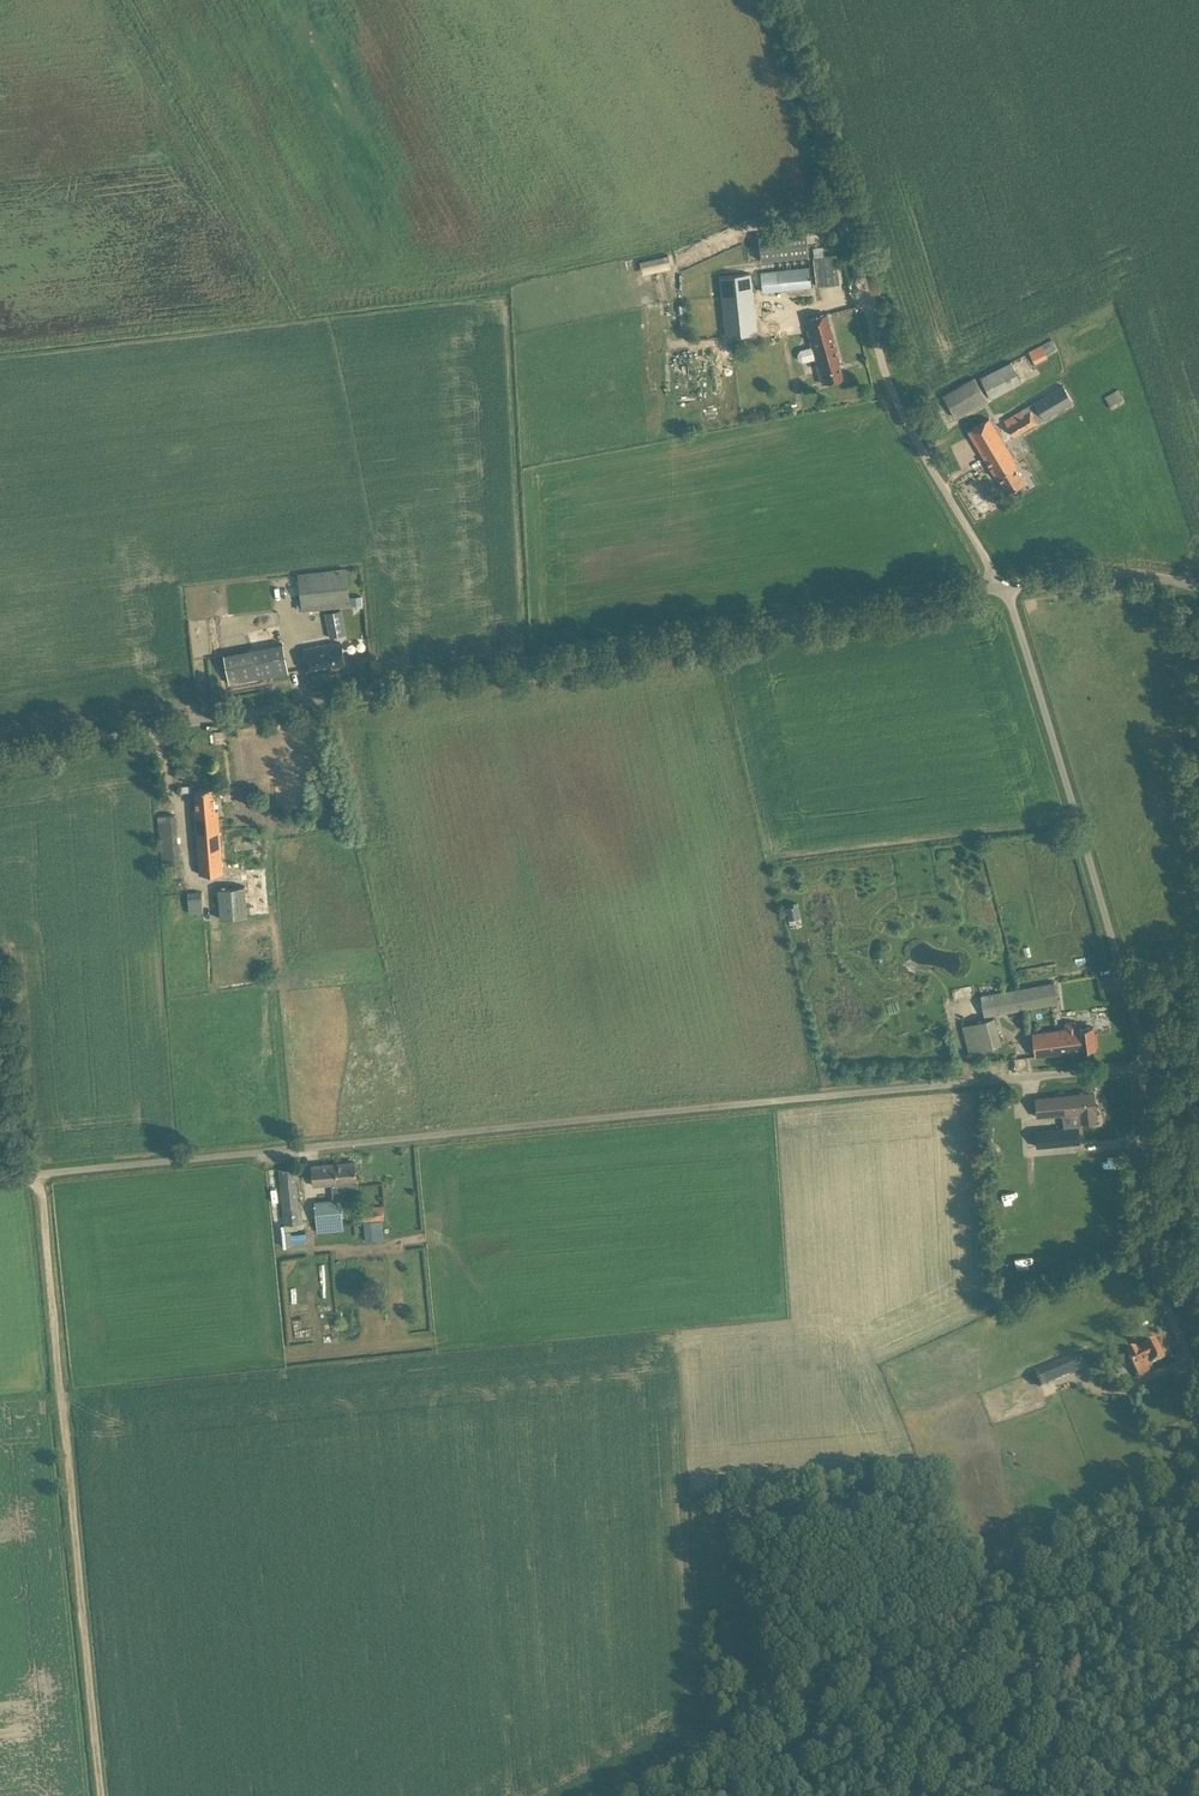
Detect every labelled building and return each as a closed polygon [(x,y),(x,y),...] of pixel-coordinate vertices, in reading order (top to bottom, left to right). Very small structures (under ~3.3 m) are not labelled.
[(644,266),(672,259),(670,253),(642,260),(644,266)] [(836,254),(813,256),(817,285),(839,283),(836,254)] [(810,267),(760,272),(762,291),(811,286),(810,267)] [(751,271),(718,273),(726,335),(756,331),(751,271)] [(801,350),(798,355),(800,359),(804,362),(816,359),(823,383),(831,381),(843,377),(837,359),(840,358),(827,313),(816,316),(807,318),(810,328),(808,329),(813,347),(801,350)] [(1031,351),(1038,364),(1051,357),(1050,355),(1060,349),(1055,338),(1031,351)] [(983,376),(994,397),(1025,381),(1014,360),(983,376)] [(946,393),(959,416),(989,398),(977,376),(946,393)] [(1004,420),(1014,436),(1073,400),(1063,385),(1004,420)] [(1107,396),(1114,408),(1127,401),(1120,388),(1107,396)] [(998,474),(1007,490),(1024,481),(1014,464),(1016,463),(989,418),(979,424),(968,430),(995,475),(998,474)] [(299,573),(304,610),(352,605),(351,596),(348,568),(299,573)] [(363,595),(351,596),(352,605),(352,607),(364,606),(363,595)] [(326,613),(330,636),(346,633),(341,610),(326,613)] [(304,648),(306,661),(308,673),(330,668),(330,665),(345,662),(343,650),(341,642),(332,644),(332,643),(304,648)] [(283,643),(224,654),(229,682),(289,671),(283,643)] [(196,808),(194,808),(195,820),(200,874),(223,872),(219,821),(218,809),(215,809),(214,787),(195,788),(196,808)] [(159,815),(163,864),(180,863),(176,814),(159,815)] [(220,890),(222,920),(250,916),(247,886),(220,890)] [(189,893),(191,915),(205,913),(203,892),(189,893)] [(1054,982),(982,996),(986,1014),(1058,1001),(1054,982)] [(974,997),(973,985),(952,986),(953,998),(974,997)] [(994,1017),(963,1026),(969,1051),(1001,1042),(994,1017)] [(1096,1047),(1093,1026),(1077,1028),(1077,1027),(1032,1032),(1035,1055),(1080,1049),(1079,1049),(1096,1047)] [(1080,1112),(1081,1122),(1097,1120),(1094,1092),(1035,1097),(1037,1116),(1080,1112)] [(1079,1129),(1035,1132),(1036,1144),(1079,1140),(1079,1129)] [(355,1161),(312,1165),(314,1185),(331,1183),(333,1200),(338,1199),(337,1189),(345,1189),(347,1185),(357,1184),(355,1161)] [(278,1165),(283,1220),(301,1218),(296,1163),(278,1165)] [(333,1200),(315,1201),(317,1226),(342,1223),(340,1199),(338,1199),(333,1200)] [(383,1204),(360,1206),(362,1219),(385,1218),(383,1204)] [(1001,1217),(1001,1228),(1011,1228),(1011,1217),(1001,1217)] [(1143,1347),(1141,1348),(1139,1346),(1136,1348),(1135,1346),(1126,1351),(1129,1357),(1135,1369),(1150,1362),(1152,1365),(1165,1358),(1155,1340),(1143,1346),(1143,1347)] [(1036,1386),(1079,1370),(1073,1354),(1030,1370),(1036,1386)] [(756,1567),(762,1581),(770,1577),(764,1563),(756,1567)] [(787,1656),(796,1675),(810,1670),(801,1650),(787,1656)]
